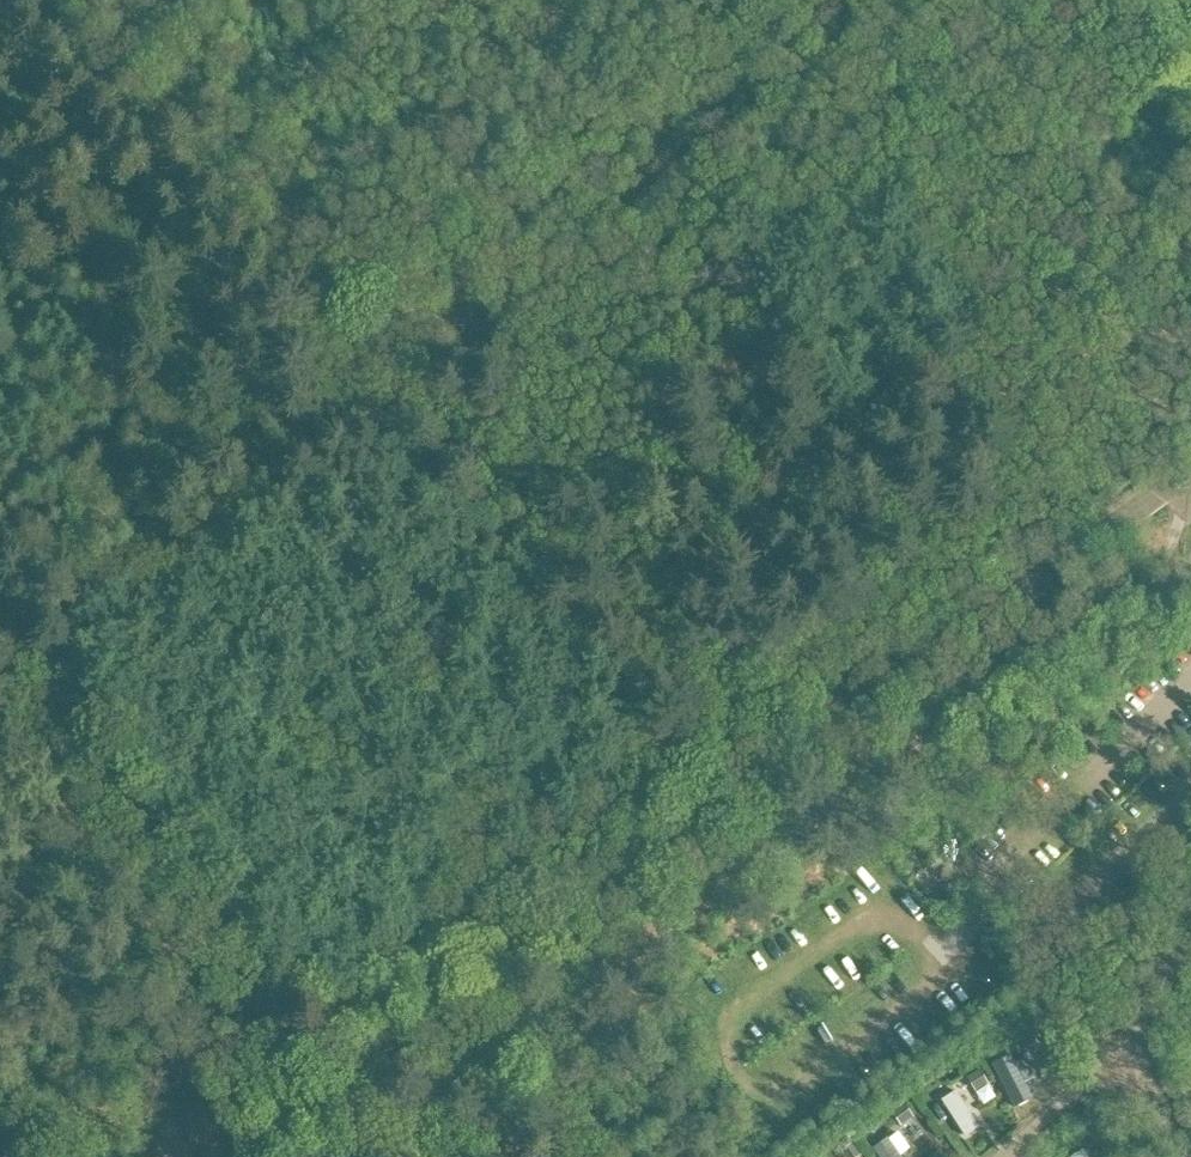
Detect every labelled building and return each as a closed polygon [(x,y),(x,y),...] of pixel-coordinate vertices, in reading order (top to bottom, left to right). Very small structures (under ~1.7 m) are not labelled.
[(1101,884),(1133,854),(1119,839),(1087,869),(1101,884)] [(1015,1054),(999,1063),(1023,1107),(1039,1098),(1015,1054)] [(987,1102),(1001,1095),(988,1068),(974,1075),(987,1102)] [(971,1136),(987,1126),(963,1089),(948,1098),(971,1136)] [(903,1103),(891,1113),(902,1127),(914,1117),(903,1103)] [(886,1156),(913,1156),(889,1135),(877,1149),(886,1156)] [(1094,1147),(1075,1156),(1099,1156),(1094,1147)]
